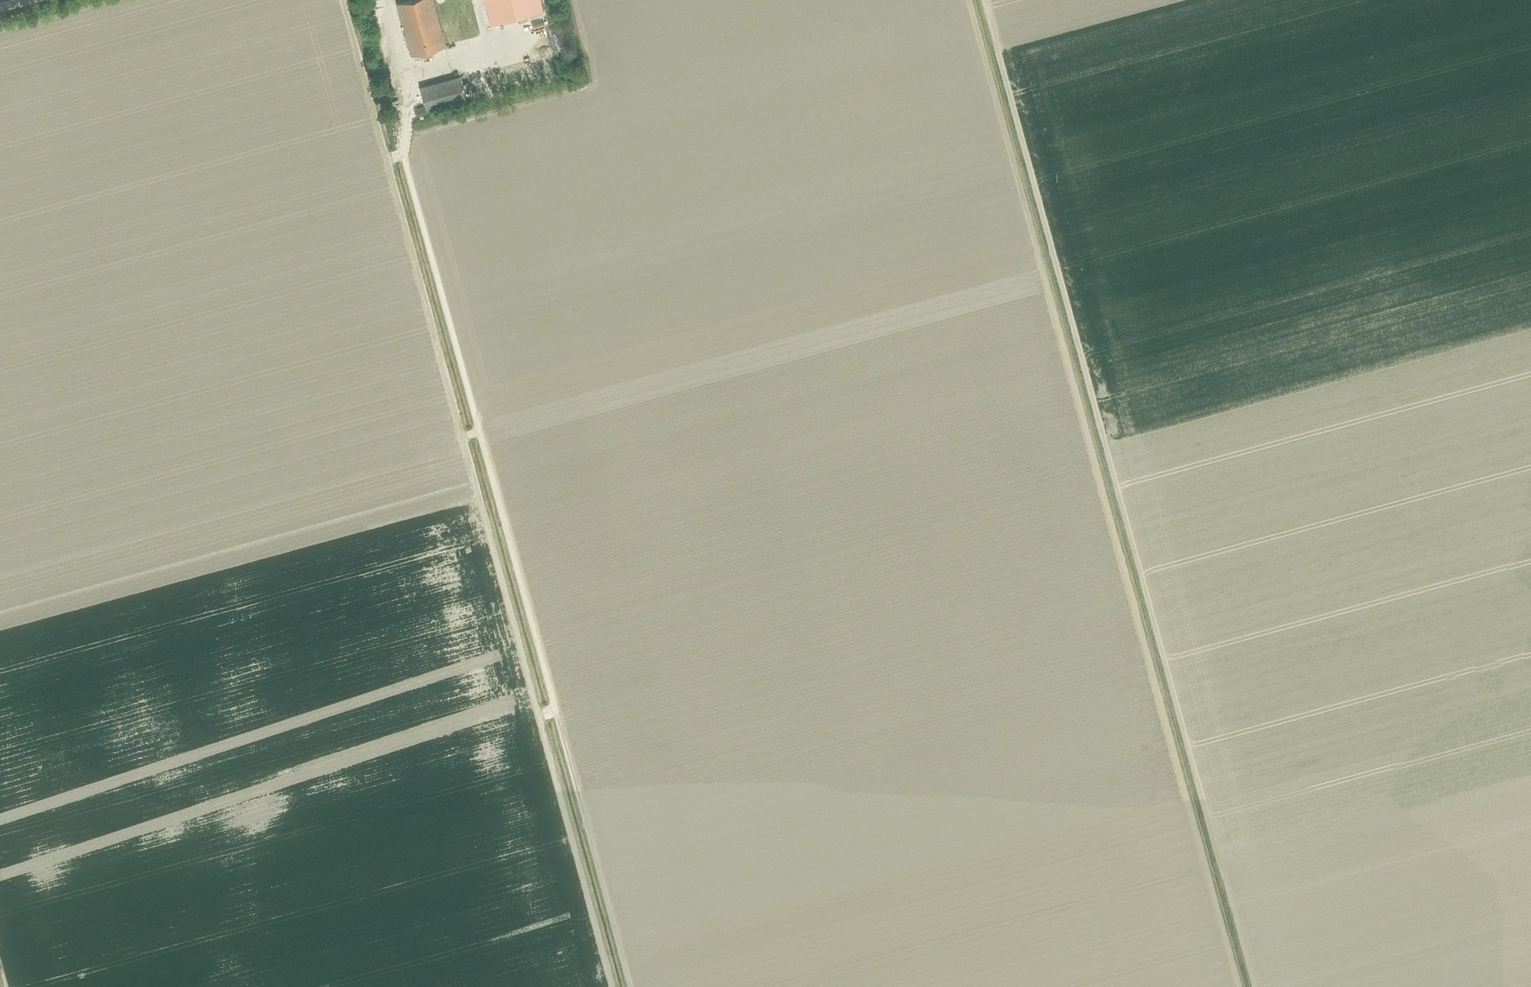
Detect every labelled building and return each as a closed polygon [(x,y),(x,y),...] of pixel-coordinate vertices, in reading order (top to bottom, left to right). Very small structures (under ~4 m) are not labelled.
[(397,3),(411,55),(446,45),(433,0),(409,0),(397,3)] [(491,20),(544,6),(542,0),(485,0),(491,20)] [(456,63),(459,69),(466,65),(464,60),(456,63)] [(427,111),(467,100),(460,75),(420,87),(427,111)]
